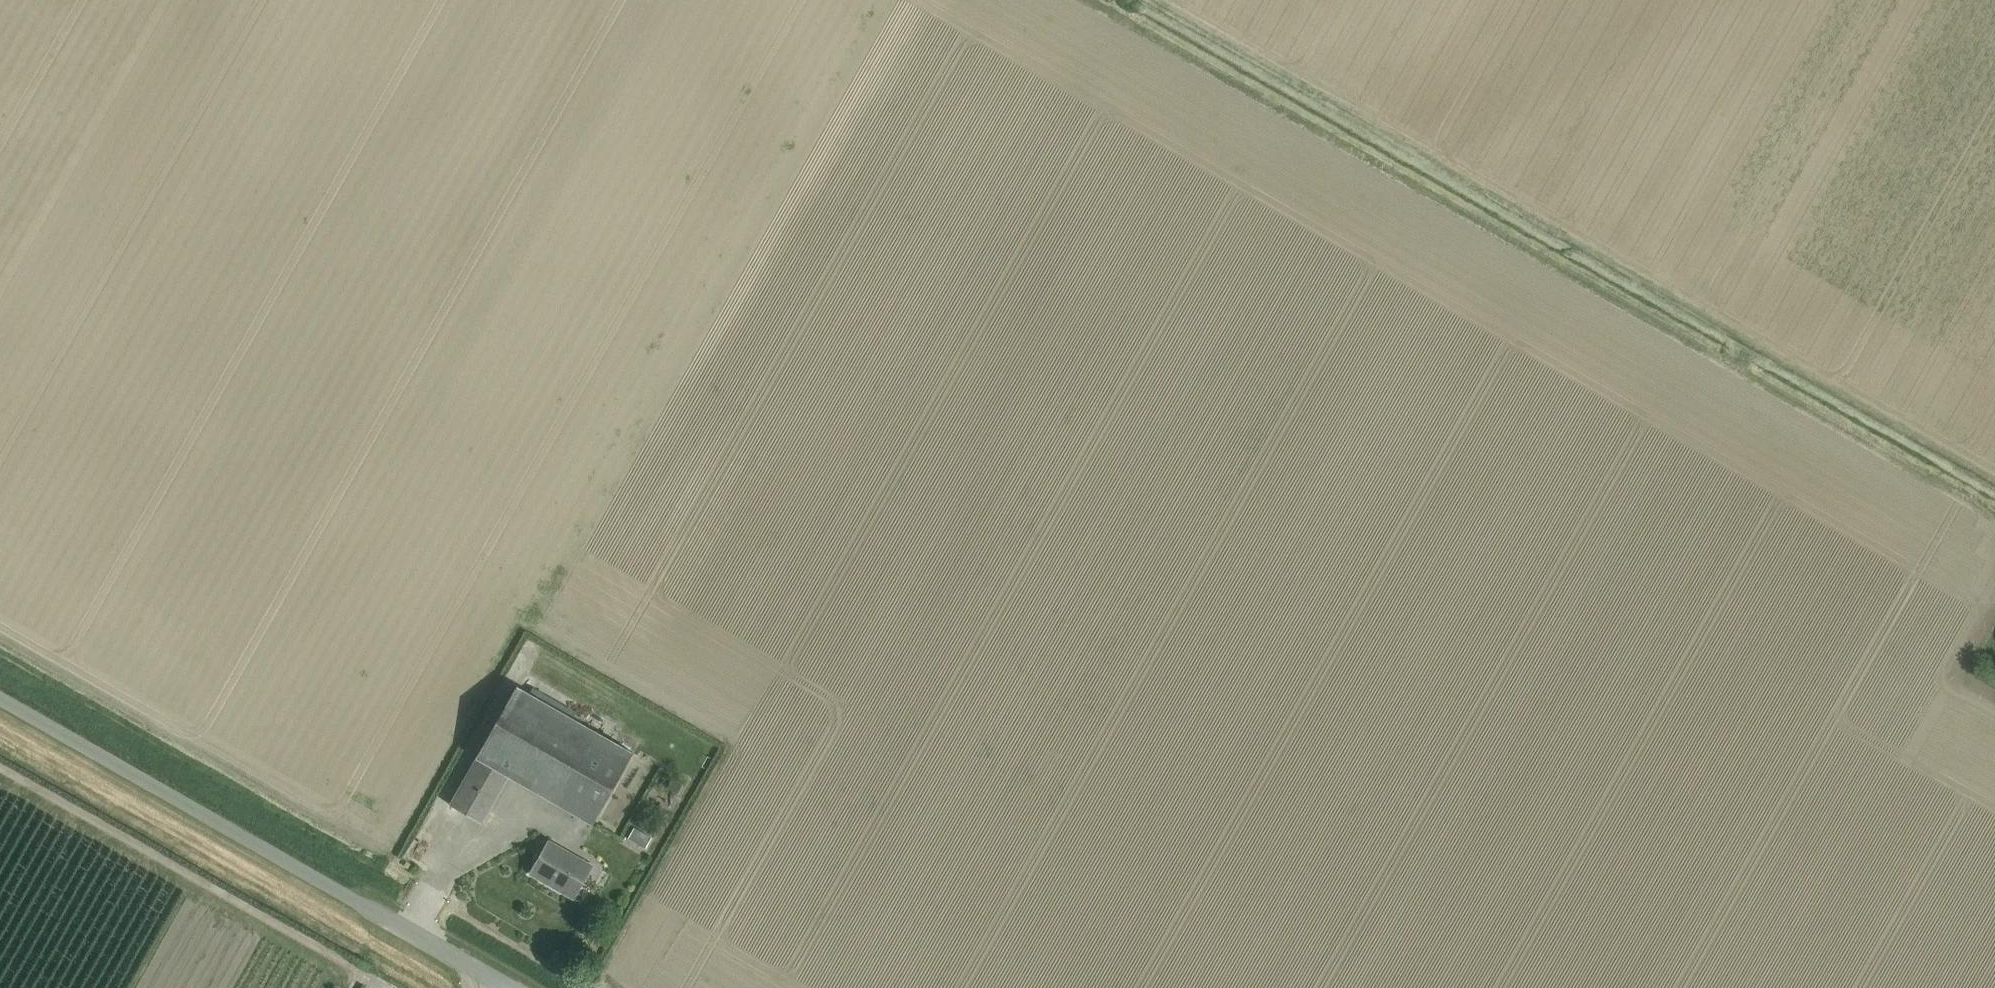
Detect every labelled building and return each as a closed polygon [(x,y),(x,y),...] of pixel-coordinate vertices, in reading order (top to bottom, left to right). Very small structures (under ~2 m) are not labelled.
[(509,776),(591,823),(632,752),(516,686),(476,757),(509,776)] [(509,776),(476,757),(449,804),(482,823),(509,776)] [(635,841),(643,830),(630,821),(622,833),(635,841)] [(606,866),(595,860),(591,866),(549,841),(530,873),(573,898),(582,882),(593,889),(606,866)]
